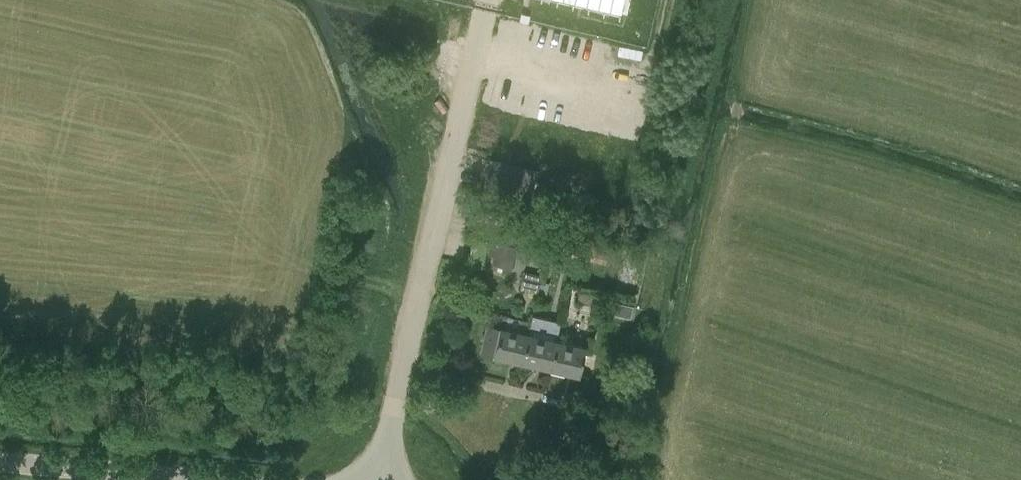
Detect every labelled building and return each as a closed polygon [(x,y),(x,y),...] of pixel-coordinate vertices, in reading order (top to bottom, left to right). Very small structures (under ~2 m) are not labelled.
[(621,11),(623,0),(575,0),(621,11)] [(530,15),(521,13),(519,21),(528,23),(530,15)] [(497,228),(476,223),(473,233),(495,237),(497,228)] [(547,248),(548,248),(562,251),(566,237),(551,233),(547,248)] [(512,261),(515,248),(492,242),(489,256),(512,261)] [(520,288),(537,292),(540,280),(542,275),(524,271),(520,288)] [(547,294),(549,282),(540,280),(537,292),(547,294)] [(579,291),(577,301),(595,305),(597,295),(579,291)] [(609,301),(607,312),(630,318),(633,306),(609,301)] [(532,315),(528,332),(528,333),(521,361),(550,367),(556,339),(560,322),(532,315)] [(499,327),(488,325),(481,351),(493,354),(521,361),(528,333),(528,332),(499,326),(499,327)] [(585,346),(556,339),(550,367),(579,374),(585,346)]
